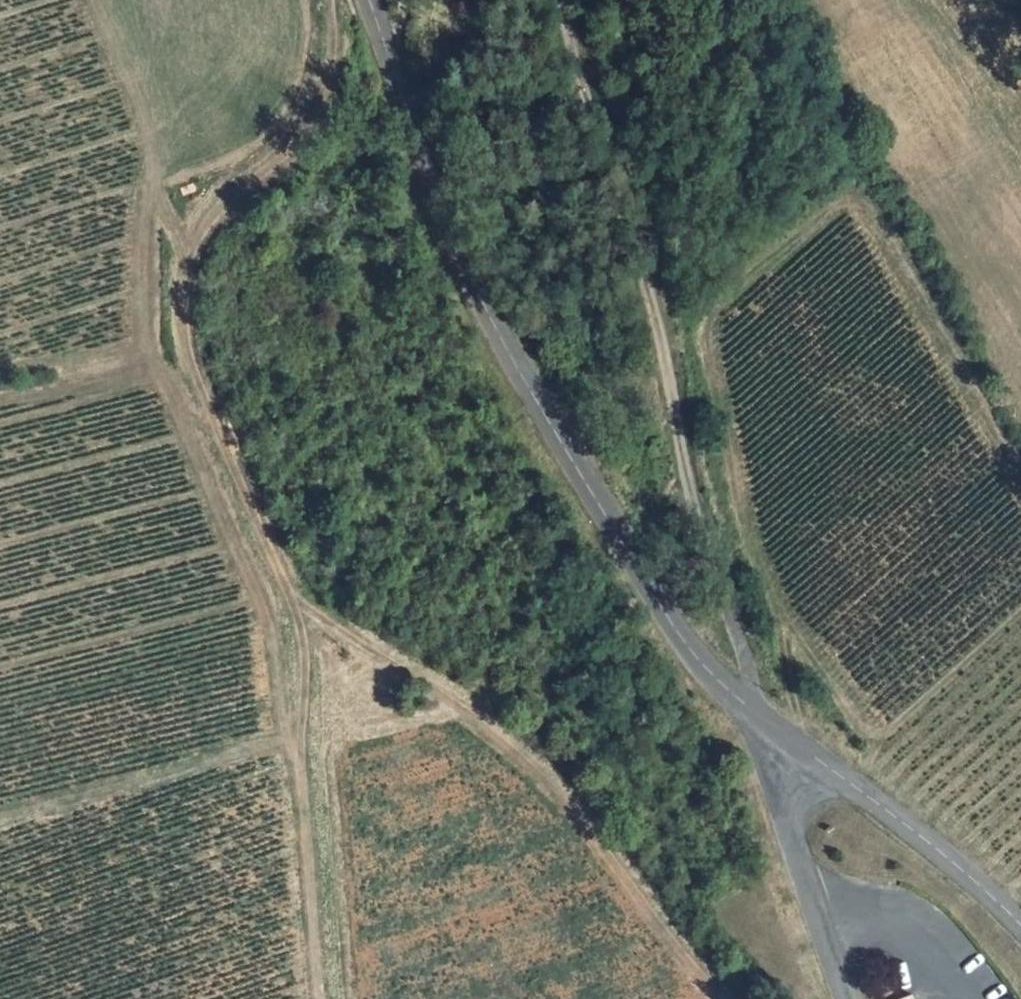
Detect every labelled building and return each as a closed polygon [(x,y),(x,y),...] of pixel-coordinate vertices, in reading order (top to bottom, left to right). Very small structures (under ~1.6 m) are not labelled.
[(921,989),(897,998),(925,998),(921,989)]
